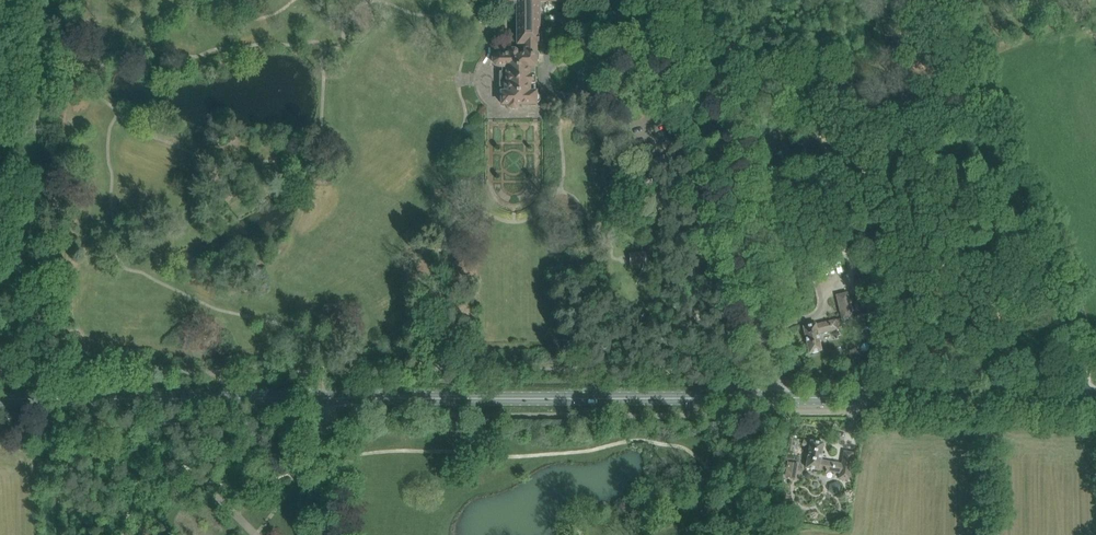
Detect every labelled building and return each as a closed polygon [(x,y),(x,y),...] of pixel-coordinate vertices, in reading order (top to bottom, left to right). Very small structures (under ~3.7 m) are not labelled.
[(505,2),(518,2),(518,35),(518,47),(525,47),(525,54),(518,54),(517,51),(515,49),(512,49),(509,51),(508,54),(499,54),(496,55),(494,59),(494,62),(496,65),(500,67),(502,67),(502,70),(501,71),(499,71),(500,87),(501,87),(502,88),(502,104),(509,104),(509,107),(512,109),(515,109),(517,107),(518,104),(536,104),(536,103),(539,102),(541,99),(541,96),(539,94),(536,93),(536,92),(529,92),(529,83),(536,83),(536,75),(529,75),(529,66),(536,66),(536,44),(541,44),(541,35),(538,35),(538,1),(568,1),(571,1),(571,0),(505,0),(505,2)] [(649,158),(652,169),(667,164),(664,154),(649,158)] [(659,231),(644,231),(644,233),(647,233),(647,240),(656,240),(656,233),(659,233),(659,231)] [(629,265),(643,264),(642,252),(628,253),(629,265)] [(853,317),(847,292),(836,295),(842,320),(853,317)] [(878,329),(875,316),(867,318),(870,330),(878,329)] [(816,323),(803,326),(809,353),(822,350),(818,333),(841,328),(839,319),(816,324),(816,323)] [(902,328),(894,328),(895,339),(903,338),(902,328)] [(806,468),(817,470),(819,470),(819,469),(840,473),(839,478),(849,480),(854,453),(844,451),(842,463),(821,460),(824,443),(811,441),(806,468)] [(799,464),(788,461),(785,477),(796,480),(799,464)]
